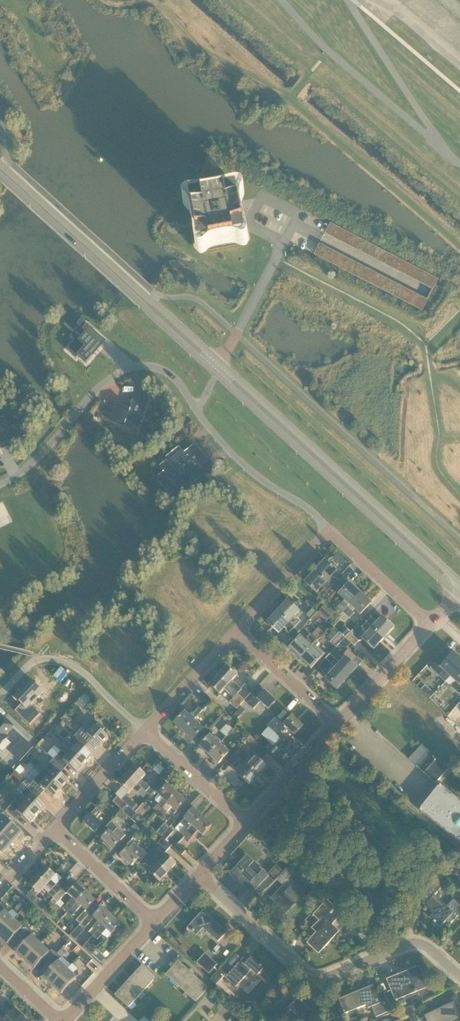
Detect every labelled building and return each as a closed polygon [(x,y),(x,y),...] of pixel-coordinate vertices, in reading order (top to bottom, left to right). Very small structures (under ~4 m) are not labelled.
[(237,193),(190,201),(199,248),(245,239),(237,193)] [(82,318),(77,324),(80,327),(85,321),(82,318)] [(76,340),(67,350),(77,359),(78,357),(87,364),(92,358),(90,356),(99,345),(93,340),(98,334),(87,325),(82,331),(81,331),(79,329),(72,336),(76,340)] [(112,402),(106,419),(125,425),(126,421),(139,426),(148,401),(135,396),(130,409),(112,402)] [(12,441),(13,443),(19,440),(13,428),(10,430),(8,431),(2,419),(0,419),(0,447),(12,441)] [(157,419),(155,427),(160,429),(163,421),(157,419)] [(169,461),(161,467),(164,472),(176,486),(179,490),(187,484),(189,486),(202,476),(197,470),(207,462),(202,455),(200,457),(198,455),(200,453),(194,446),(184,454),(179,448),(167,458),(169,461)] [(0,521),(0,525),(1,528),(12,522),(9,516),(0,521)] [(336,562),(341,557),(337,553),(332,559),(336,562)] [(333,580),(331,578),(337,572),(325,561),(315,572),(336,592),(344,584),(339,580),(338,581),(335,578),(333,580)] [(329,600),(336,592),(315,572),(305,583),(316,594),(322,587),(324,589),(323,591),(326,594),(324,596),(329,600)] [(347,608),(360,593),(349,584),(339,595),(344,600),(342,603),(347,608)] [(360,615),(371,604),(360,593),(347,608),(338,618),(345,624),(354,614),(353,612),(355,610),(360,615)] [(294,618),(295,617),(299,612),(288,601),(278,612),(295,628),(301,622),(298,619),(297,620),(294,618)] [(336,612),(327,604),(318,613),(327,621),(336,612)] [(377,623),(371,618),(375,614),(370,610),(362,619),(366,623),(384,639),(394,628),(382,617),(377,623)] [(268,623),(279,634),(285,628),(287,630),(286,631),(289,635),(288,636),(292,640),(299,632),(295,628),(278,612),(268,623)] [(374,650),(384,639),(366,623),(361,629),(367,634),(362,639),(374,650)] [(319,628),(311,636),(316,640),(324,633),(319,628)] [(350,632),(345,628),(340,633),(345,638),(350,632)] [(327,638),(331,642),(338,635),(334,630),(327,638)] [(331,643),(336,648),(345,638),(340,633),(331,643)] [(345,639),(354,647),(359,642),(350,634),(345,639)] [(300,659),(316,641),(310,635),(305,641),(300,637),(290,649),(300,659)] [(311,669),(324,654),(316,647),(319,644),(316,641),(300,659),(311,669)] [(352,663),(357,658),(348,650),(343,656),(346,658),(341,663),(338,661),(338,662),(330,654),(326,659),(347,679),(358,668),(352,663)] [(430,669),(446,683),(450,678),(450,677),(459,666),(459,659),(454,654),(447,661),(444,665),(438,660),(430,669)] [(337,690),(347,679),(326,659),(318,667),(323,671),(325,670),(328,673),(329,672),(330,671),(331,673),(326,679),(337,690)] [(260,669),(255,665),(249,671),(254,675),(260,669)] [(446,683),(451,688),(459,696),(459,666),(450,677),(450,678),(446,683)] [(241,689),(232,681),(236,676),(226,667),(218,676),(233,689),(245,701),(251,693),(253,692),(245,685),(241,689)] [(245,701),(233,689),(218,676),(210,685),(220,694),(224,690),(234,699),(230,703),(237,709),(244,701),(245,701)] [(20,691),(13,698),(26,711),(38,698),(48,708),(59,697),(45,684),(40,689),(31,680),(25,686),(24,685),(19,690),(20,691)] [(251,693),(245,701),(244,701),(253,710),(260,702),(268,710),(276,702),(265,691),(258,699),(251,693)] [(199,697),(208,705),(212,701),(203,693),(199,697)] [(195,720),(203,711),(199,708),(194,714),(193,713),(191,715),(189,717),(184,713),(174,724),(184,732),(195,720)] [(241,716),(237,712),(233,717),(237,720),(241,716)] [(303,727),(292,717),(285,725),(276,717),(267,727),(279,737),(287,729),(295,736),(303,727)] [(8,738),(6,736),(14,727),(5,719),(0,724),(0,747),(8,738)] [(57,725),(61,728),(65,724),(61,720),(57,725)] [(200,724),(195,720),(184,732),(193,741),(198,735),(201,739),(209,730),(206,726),(203,729),(199,726),(200,724)] [(86,724),(77,734),(86,742),(90,738),(101,747),(109,739),(102,733),(105,729),(99,724),(96,727),(95,726),(92,729),(86,724)] [(215,740),(211,736),(213,733),(209,730),(201,739),(205,742),(200,747),(209,756),(221,743),(216,739),(215,740)] [(82,747),(86,742),(77,734),(69,743),(75,748),(71,752),(85,765),(92,756),(82,747)] [(247,741),(256,749),(260,744),(251,736),(247,741)] [(23,738),(10,753),(20,763),(34,748),(23,738)] [(269,742),(265,745),(270,750),(273,746),(269,742)] [(228,753),(224,749),(226,747),(221,743),(209,756),(218,764),(223,759),(227,762),(235,753),(231,750),(228,753)] [(85,765),(71,752),(67,756),(61,751),(54,760),(63,768),(67,764),(77,773),(85,765)] [(416,766),(436,784),(450,769),(430,751),(416,766)] [(245,764),(258,776),(266,767),(255,756),(251,761),(242,752),(239,756),(238,757),(240,759),(245,764)] [(232,767),(240,759),(238,757),(239,756),(235,753),(227,762),(232,767)] [(31,754),(27,758),(32,762),(35,758),(31,754)] [(59,772),(63,768),(54,760),(46,768),(51,774),(48,778),(61,790),(69,782),(59,772)] [(249,785),(258,776),(245,764),(241,769),(243,770),(238,775),(249,785)] [(21,766),(16,771),(21,775),(25,770),(21,766)] [(150,788),(141,780),(146,775),(136,766),(127,775),(142,789),(151,796),(159,787),(154,783),(150,788)] [(9,779),(17,786),(23,780),(15,772),(9,779)] [(138,793),(142,789),(127,775),(119,784),(129,793),(134,789),(138,793)] [(61,790),(48,778),(44,782),(38,777),(30,785),(39,794),(43,789),(54,799),(61,790)] [(35,798),(39,794),(30,785),(26,790),(32,795),(28,800),(24,803),(38,816),(46,808),(35,798)] [(159,813),(177,794),(168,785),(159,795),(156,799),(156,801),(159,804),(155,809),(159,813)] [(440,787),(420,812),(456,841),(459,836),(459,803),(440,787)] [(26,790),(22,795),(28,800),(32,795),(26,790)] [(177,812),(186,802),(177,794),(159,813),(163,817),(172,807),(177,812)] [(135,813),(139,808),(126,796),(122,800),(126,805),(135,813)] [(113,802),(122,810),(126,805),(122,800),(118,797),(113,802)] [(38,816),(24,803),(20,808),(15,802),(7,811),(16,819),(20,815),(30,824),(38,816)] [(143,804),(139,808),(135,813),(140,817),(148,808),(143,804)] [(12,843),(20,834),(15,829),(16,828),(9,822),(8,823),(6,822),(12,816),(2,807),(0,809),(0,832),(12,843)] [(84,823),(95,833),(102,825),(96,819),(101,813),(97,809),(91,815),(84,823)] [(185,837),(203,817),(194,809),(185,819),(181,824),(185,828),(181,833),(185,837)] [(203,836),(212,826),(203,817),(185,837),(189,841),(198,831),(203,836)] [(132,827),(137,831),(145,822),(141,818),(132,827)] [(102,839),(113,850),(126,836),(118,829),(118,828),(111,822),(104,830),(108,833),(102,839)] [(161,836),(169,828),(165,823),(157,832),(161,836)] [(169,828),(161,836),(166,840),(174,832),(169,828)] [(3,853),(12,843),(0,832),(0,849),(3,853)] [(172,846),(163,838),(158,843),(167,851),(172,846)] [(138,865),(144,859),(148,855),(143,850),(142,850),(135,843),(134,843),(132,841),(126,847),(128,848),(121,856),(132,866),(135,863),(138,865)] [(174,848),(182,855),(186,851),(178,844),(174,848)] [(162,860),(157,855),(152,850),(148,855),(168,873),(176,864),(166,855),(162,860)] [(160,882),(168,873),(148,855),(144,859),(149,864),(154,868),(150,873),(160,882)] [(263,872),(258,878),(247,868),(252,862),(247,857),(231,874),(244,886),(246,885),(253,892),(268,876),(263,872)] [(276,866),(269,874),(275,880),(282,872),(276,866)] [(452,875),(459,876),(459,867),(453,866),(452,875)] [(56,885),(51,881),(56,876),(46,867),(37,876),(47,885),(52,890),(58,894),(62,890),(61,890),(67,884),(62,879),(56,885)] [(56,873),(61,877),(65,872),(60,868),(56,873)] [(292,874),(287,869),(278,879),(283,884),(292,874)] [(39,894),(47,885),(37,876),(29,885),(34,889),(31,893),(36,897),(39,894)] [(447,907),(434,896),(441,889),(434,883),(420,898),(435,912),(429,918),(440,928),(446,921),(450,925),(459,914),(459,906),(454,900),(447,907)] [(68,913),(87,893),(77,884),(68,894),(73,899),(68,904),(63,909),(68,913)] [(270,910),(280,919),(299,899),(285,885),(276,894),(271,900),(275,904),(270,910)] [(310,888),(306,893),(312,899),(317,894),(310,888)] [(53,899),(58,894),(52,890),(48,894),(53,899)] [(58,903),(66,894),(62,890),(58,894),(53,899),(58,903)] [(86,911),(95,901),(87,893),(68,913),(72,917),(77,912),(82,907),(86,911)] [(34,902),(43,910),(46,906),(37,898),(34,902)] [(330,923),(340,912),(325,899),(322,903),(323,905),(313,916),(319,922),(312,929),(316,933),(306,944),(307,945),(308,944),(319,954),(339,932),(343,928),(339,925),(336,928),(330,923)] [(13,921),(8,916),(11,912),(8,909),(9,908),(3,902),(0,905),(0,917),(0,935),(13,921)] [(93,936),(112,916),(103,908),(94,918),(98,921),(93,926),(94,927),(89,932),(93,936)] [(227,933),(203,911),(188,927),(196,934),(202,927),(218,942),(227,933)] [(89,915),(85,912),(77,921),(81,924),(89,915)] [(89,915),(81,924),(85,928),(93,919),(89,915)] [(107,939),(112,934),(121,925),(112,916),(93,936),(98,940),(102,935),(107,939)] [(30,929),(22,922),(19,926),(13,921),(0,935),(0,937),(8,945),(18,934),(22,938),(30,929)] [(26,961),(40,945),(31,937),(35,934),(30,929),(22,938),(26,942),(17,953),(26,961)] [(83,947),(92,956),(97,950),(87,942),(83,947)] [(49,963),(57,954),(52,950),(49,954),(40,945),(26,961),(35,969),(44,959),(49,963)] [(57,954),(62,958),(65,954),(61,950),(57,954)] [(93,960),(84,952),(80,957),(88,965),(93,960)] [(53,986),(67,970),(58,962),(62,958),(57,954),(49,963),(53,967),(44,978),(53,986)] [(197,963),(209,975),(217,965),(205,954),(197,963)] [(264,969),(251,958),(245,964),(241,961),(226,978),(236,987),(251,971),(258,976),(264,969)] [(176,984),(188,970),(178,961),(166,975),(176,984)] [(147,988),(156,978),(143,965),(133,975),(147,988)] [(419,977),(415,969),(387,980),(392,991),(384,994),(386,997),(386,998),(394,1011),(399,1009),(396,1001),(417,992),(416,990),(427,986),(423,976),(419,977)] [(67,970),(53,986),(62,994),(79,975),(76,972),(73,975),(67,970)] [(186,993),(198,979),(188,970),(176,984),(186,993)] [(226,975),(220,970),(210,980),(216,985),(226,975)] [(138,998),(147,988),(133,975),(124,985),(138,998)] [(196,1002),(208,989),(198,979),(186,993),(196,1002)] [(129,1008),(138,998),(124,985),(115,995),(129,1008)] [(372,1007),(376,1018),(391,1011),(388,1003),(387,1003),(385,998),(380,1000),(379,997),(377,998),(373,986),(357,993),(358,994),(347,998),(346,997),(339,1000),(344,1012),(343,1012),(344,1015),(346,1015),(346,1014),(367,1005),(369,1008),(372,1007)] [(295,1015),(298,1018),(297,1019),(300,1020),(307,1020),(308,1020),(307,1019),(310,1019),(314,1015),(313,1012),(290,991),(271,1012),(281,1020),(290,1011),(295,1015)] [(427,1020),(451,1020),(459,1017),(459,1015),(454,1003),(425,1016),(427,1020)] [(412,1006),(406,1009),(411,1020),(418,1020),(412,1006)] [(15,1008),(7,1017),(0,1011),(0,1020),(26,1020),(24,1019),(25,1018),(15,1008)] [(255,1020),(270,1020),(271,1020),(261,1011),(253,1019),(255,1020)]
